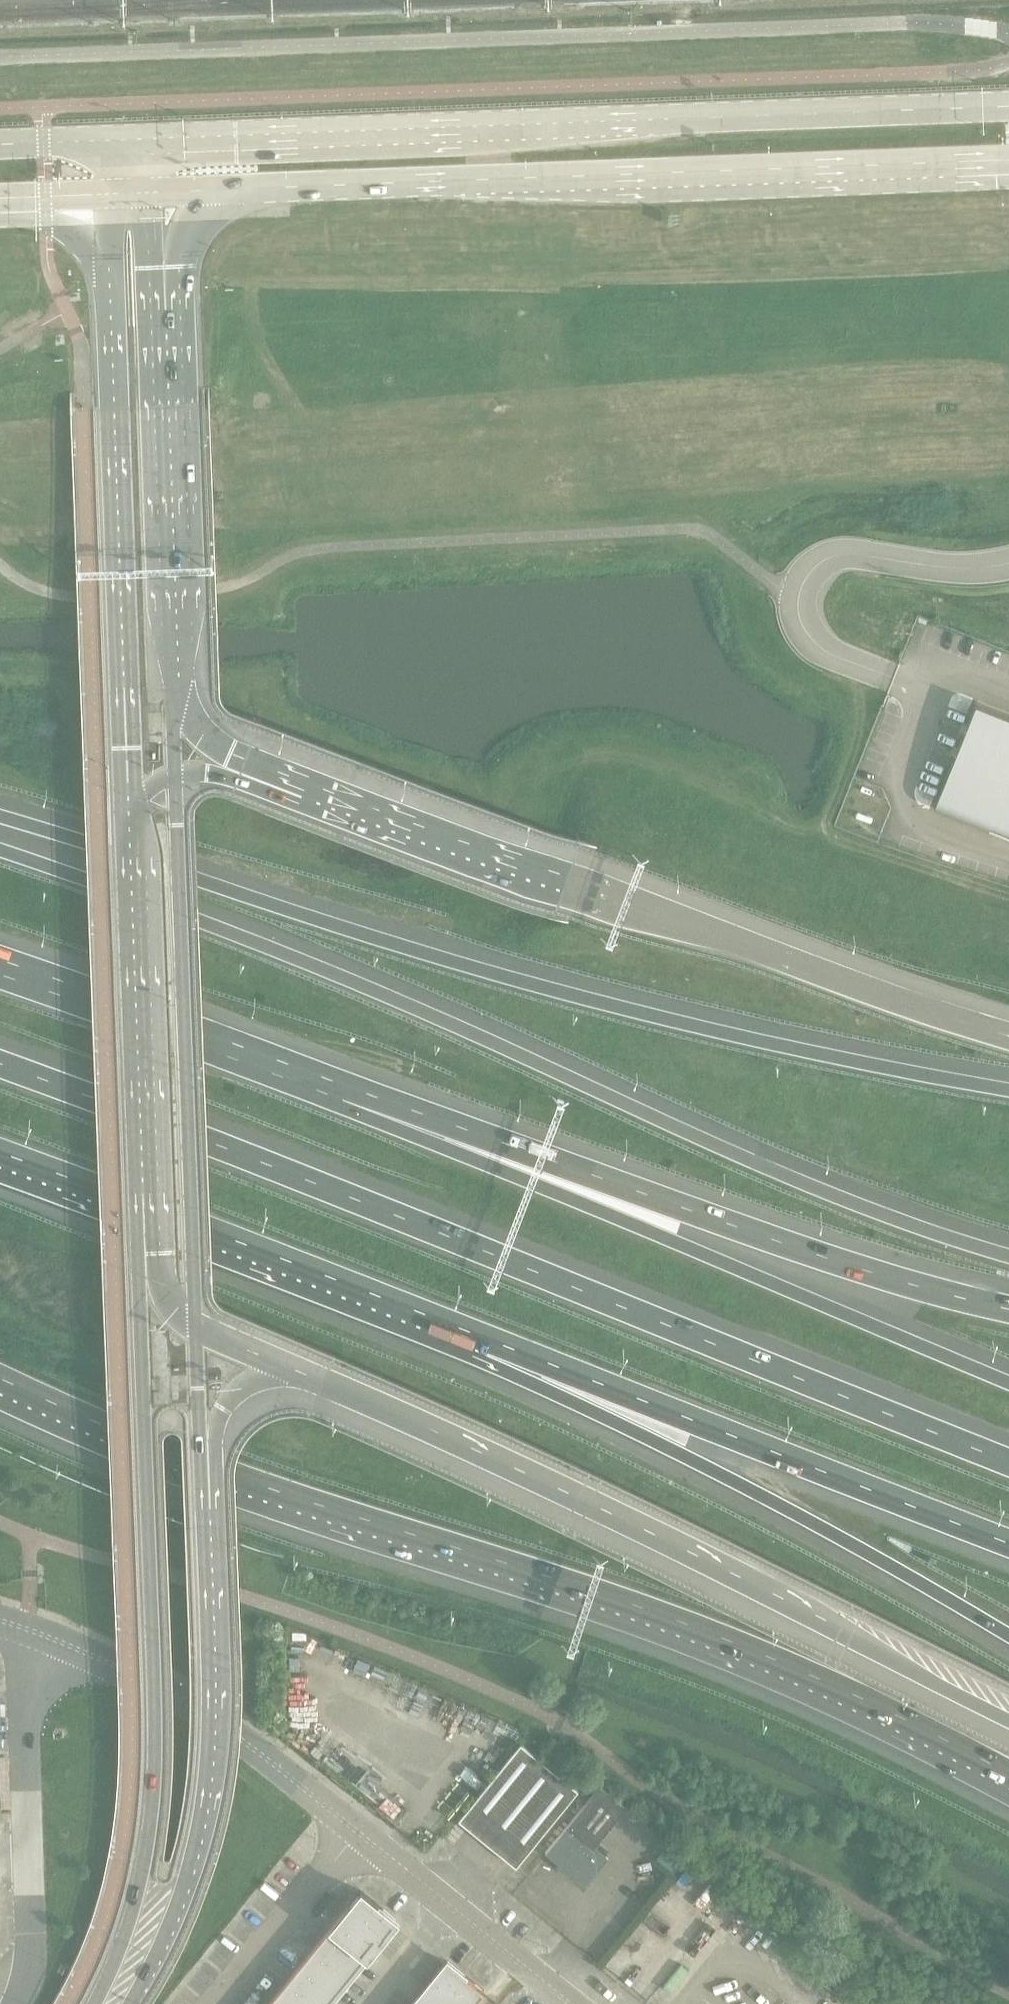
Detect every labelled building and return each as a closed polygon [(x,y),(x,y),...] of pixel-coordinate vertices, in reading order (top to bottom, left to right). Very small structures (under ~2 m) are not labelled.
[(977,705),(935,809),(1008,838),(1008,718),(977,705)] [(521,1743),(464,1813),(475,1832),(516,1866),(578,1790),(521,1743)] [(600,1785),(545,1853),(586,1885),(609,1857),(595,1846),(627,1807),(600,1785)] [(348,1907),(346,1909),(381,1937),(396,1919),(361,1890),(359,1892),(360,1893),(349,1908),(348,1907)] [(346,1909),(333,1924),(368,1953),(381,1937),(346,1909)] [(333,1924),(320,1940),(355,1969),(368,1953),(333,1924)] [(320,1940),(308,1956),(343,1984),(355,1969),(320,1940)] [(301,1964),(295,1971),(330,2000),(343,1984),(308,1956),(301,1964)] [(432,1981),(461,2003),(473,2003),(484,1990),(448,1961),(432,1981)] [(282,1987),(303,2003),(327,2003),(330,2000),(295,1971),(282,1987)] [(413,2003),(461,2003),(432,1981),(413,2003)] [(269,2003),(271,2003),(303,2003),(282,1987),(269,2003)]
